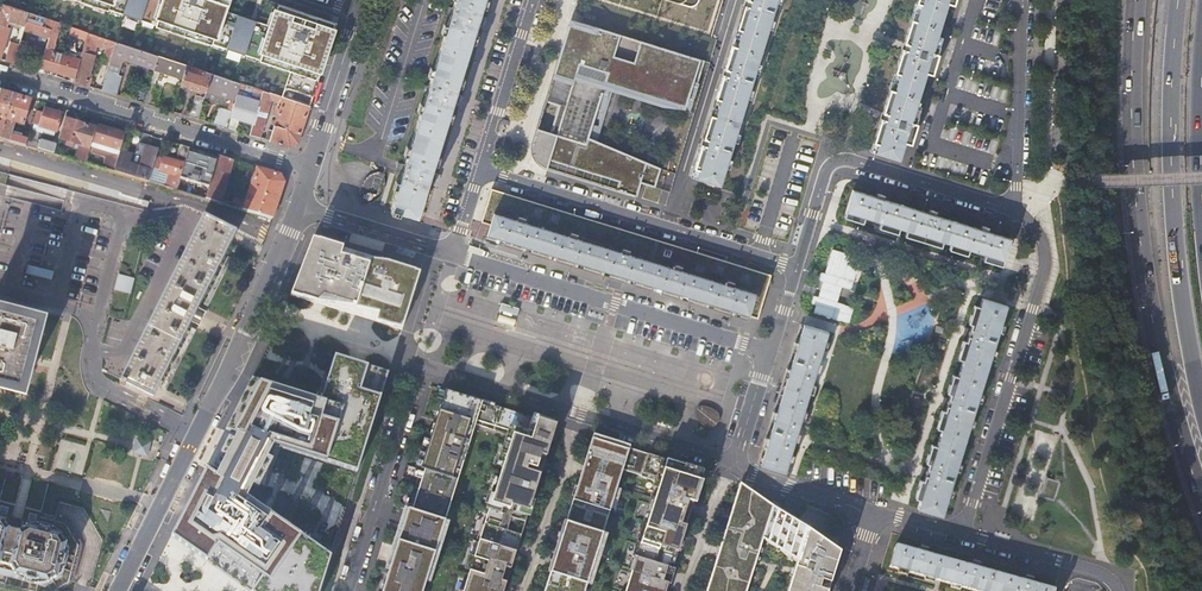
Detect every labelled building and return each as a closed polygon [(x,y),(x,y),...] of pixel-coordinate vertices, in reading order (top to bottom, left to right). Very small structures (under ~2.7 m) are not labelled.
[(290,70),(282,97),(283,97),(310,106),(337,24),(308,14),(276,3),(275,8),(272,7),(266,25),(252,20),(224,11),(228,0),(79,0),(290,70)] [(453,8),(447,6),(445,14),(450,16),(429,86),(423,84),(420,92),(426,94),(404,164),(398,162),(396,170),(402,172),(391,207),(392,208),(390,212),(399,214),(400,210),(418,216),(429,180),(435,182),(436,179),(437,174),(431,172),(453,102),(459,104),(460,100),(462,96),(455,94),(477,24),(483,26),(485,22),(486,18),(480,16),(485,0),(455,0),(453,8)] [(716,35),(720,18),(696,11),(699,0),(678,0),(672,23),(716,35)] [(744,2),(744,5),(746,6),(746,7),(748,8),(729,69),(727,68),(727,69),(724,68),(723,71),(722,75),(724,75),(724,76),(727,77),(708,138),(705,138),(705,139),(702,138),(701,141),(700,144),(703,145),(703,146),(705,147),(696,178),(720,186),(778,0),(745,0),(744,2)] [(949,0),(922,0),(909,43),(906,43),(904,43),(902,48),(904,49),(904,50),(907,51),(888,113),(885,112),(885,113),(882,112),(880,118),(883,119),(883,120),(886,121),(876,152),(900,160),(949,0)] [(29,12),(3,3),(0,14),(0,52),(8,26),(7,26),(9,20),(25,25),(29,12)] [(48,39),(54,20),(29,12),(25,25),(23,30),(48,39)] [(581,22),(571,19),(545,102),(559,106),(551,132),(537,128),(532,144),(531,148),(532,152),(532,155),(534,159),(535,160),(536,162),(537,163),(539,165),(542,167),(545,168),(547,169),(550,160),(619,181),(617,190),(637,197),(641,183),(647,184),(655,187),(661,169),(661,168),(589,137),(606,83),(686,107),(694,82),(698,83),(705,60),(581,22)] [(109,66),(116,41),(88,32),(85,41),(106,48),(102,63),(109,66)] [(155,68),(159,55),(116,41),(109,66),(102,90),(116,94),(121,76),(112,73),(113,68),(119,69),(122,61),(127,59),(155,68)] [(11,42),(6,61),(13,63),(19,44),(11,42)] [(13,63),(18,65),(24,45),(19,43),(19,44),(13,63)] [(50,46),(47,45),(45,49),(39,67),(43,68),(57,73),(63,53),(49,49),(50,46)] [(33,69),(38,71),(39,67),(45,49),(40,48),(33,69)] [(67,51),(64,51),(63,53),(57,73),(71,77),(75,78),(80,59),(66,54),(67,51)] [(83,51),(80,59),(75,78),(74,81),(86,85),(95,55),(83,51)] [(182,77),(186,65),(159,55),(155,68),(144,103),(155,106),(159,91),(154,89),(157,79),(162,80),(165,71),(182,77)] [(212,73),(187,65),(181,84),(207,92),(207,91),(212,73)] [(240,83),(212,73),(207,91),(218,95),(224,96),(233,99),(235,100),(240,83)] [(256,114),(263,90),(256,88),(253,94),(243,90),(245,85),(240,83),(235,100),(232,111),(227,127),(236,130),(240,119),(243,110),(256,114)] [(13,94),(0,90),(0,118),(2,119),(2,121),(0,121),(0,137),(13,94)] [(278,99),(279,96),(263,90),(256,114),(253,122),(250,134),(260,138),(272,98),(278,99)] [(25,145),(28,139),(12,134),(16,122),(23,125),(31,99),(13,94),(0,137),(0,138),(25,145)] [(189,116),(199,119),(205,97),(196,94),(189,116)] [(310,106),(283,97),(276,122),(273,121),(272,124),(275,125),(270,141),(291,147),(298,142),(308,112),(310,106)] [(227,127),(232,111),(228,110),(218,107),(213,123),(227,127)] [(62,113),(45,108),(43,114),(39,113),(37,116),(41,118),(39,126),(52,130),(51,132),(55,133),(55,131),(57,132),(63,113),(62,113)] [(253,122),(256,114),(243,110),(240,119),(253,122)] [(78,161),(86,163),(90,146),(96,128),(82,124),(64,118),(57,142),(61,144),(62,140),(82,146),(78,161)] [(90,146),(119,155),(120,150),(124,139),(125,134),(101,126),(97,125),(96,128),(90,146)] [(30,145),(40,147),(43,132),(33,130),(30,145)] [(54,154),(56,146),(44,142),(42,150),(54,154)] [(148,182),(152,167),(156,156),(158,148),(145,144),(138,166),(128,163),(131,153),(123,151),(120,150),(119,155),(116,165),(114,172),(138,179),(148,182)] [(163,186),(177,190),(180,178),(181,178),(182,176),(179,175),(183,163),(185,163),(188,153),(190,147),(181,144),(176,161),(163,157),(163,158),(156,156),(152,167),(167,172),(163,186)] [(54,154),(68,158),(71,152),(69,150),(56,146),(54,154)] [(181,178),(209,187),(216,162),(196,155),(188,153),(185,163),(182,176),(181,178)] [(205,198),(218,202),(231,160),(218,156),(216,162),(209,187),(208,191),(205,198)] [(369,161),(362,159),(355,160),(348,164),(342,171),(340,178),(340,186),(343,192),(348,198),(354,201),(360,202),(367,201),(374,198),(379,193),(382,186),(383,177),(380,170),(375,164),(369,161)] [(105,169),(114,172),(116,165),(107,162),(105,169)] [(257,167),(243,210),(272,218),(284,182),(281,174),(257,167)] [(853,189),(846,211),(855,214),(854,220),(863,223),(864,217),(881,222),(879,228),(889,231),(890,225),(907,230),(905,236),(914,239),(916,233),(933,238),(931,244),(940,246),(942,241),(959,246),(957,252),(966,254),(968,249),(985,254),(983,260),(992,263),(994,257),(1003,260),(1010,238),(987,231),(990,223),(986,222),(981,221),(980,225),(981,226),(980,229),(935,215),(938,208),(933,206),(929,205),(928,209),(929,209),(928,213),(883,199),(885,191),(881,190),(877,188),(876,193),(875,196),(853,189)] [(200,197),(205,198),(208,191),(202,189),(200,197)] [(757,318),(771,275),(492,189),(482,221),(491,224),(487,234),(511,242),(561,257),(597,268),(610,272),(667,290),(671,291),(676,293),(716,305),(757,318)] [(204,216),(192,239),(121,380),(122,381),(127,383),(152,396),(192,318),(227,249),(236,232),(204,216)] [(307,237),(285,292),(403,329),(419,272),(362,254),(307,237)] [(860,257),(832,249),(825,273),(821,272),(818,280),(823,281),(818,297),(813,296),(811,303),(815,305),(813,313),(848,323),(852,307),(837,302),(842,287),(851,290),(860,257)] [(991,301),(983,298),(977,316),(972,315),(969,322),(974,324),(973,329),(965,327),(964,331),(963,335),(970,337),(969,343),(964,341),(961,349),(966,351),(956,386),(950,384),(948,392),(953,394),(951,399),(944,397),(943,401),(941,405),(949,407),(947,412),(942,411),(939,419),(945,420),(934,455),(929,454),(927,462),(931,463),(930,468),(922,466),(921,470),(920,474),(928,476),(926,482),(921,480),(918,488),(923,490),(918,508),(942,515),(955,476),(967,436),(976,406),(988,366),(998,337),(1007,306),(991,301)] [(0,315),(0,388),(22,394),(32,358),(40,325),(0,315)] [(828,332),(803,324),(787,375),(769,435),(760,465),(784,473),(784,471),(794,441),(797,442),(800,434),(797,433),(816,371),(818,372),(821,364),(818,363),(828,332)] [(389,372),(335,356),(321,401),(252,380),(225,431),(238,435),(216,477),(205,470),(171,536),(250,590),(320,590),(332,556),(247,497),(274,445),(358,471),(389,372)] [(382,590),(422,590),(475,424),(512,436),(463,590),(504,590),(556,425),(445,390),(432,432),(413,494),(391,561),(382,590)] [(719,408),(702,405),(699,424),(716,427),(719,408)] [(544,590),(585,590),(623,471),(660,482),(625,590),(666,590),(668,584),(692,508),(704,471),(593,436),(544,590)] [(152,442),(137,438),(133,453),(148,457),(152,442)] [(1061,482),(1047,477),(1041,497),(1055,501),(1061,482)] [(741,483),(720,550),(706,590),(747,590),(764,539),(796,562),(788,590),(828,590),(840,553),(741,483)] [(1034,517),(1041,489),(1020,484),(1013,512),(1034,517)] [(0,509),(0,581),(37,590),(49,590),(67,581),(76,546),(62,525),(17,514),(0,509)] [(1027,574),(1026,576),(1025,577),(1024,580),(979,568),(980,564),(979,563),(980,561),(977,560),(974,559),(973,562),(972,561),(971,566),(927,553),(927,549),(927,546),(924,545),(922,544),(921,547),(920,547),(919,551),(896,544),(889,566),(976,590),(1054,590),(1054,589),(1032,583),(1033,578),(1032,578),(1033,576),(1030,575),(1027,574)] [(1103,590),(1100,585),(1095,581),(1090,579),(1085,577),(1079,577),(1074,579),(1068,583),(1064,588),(1063,590),(1103,590)]
